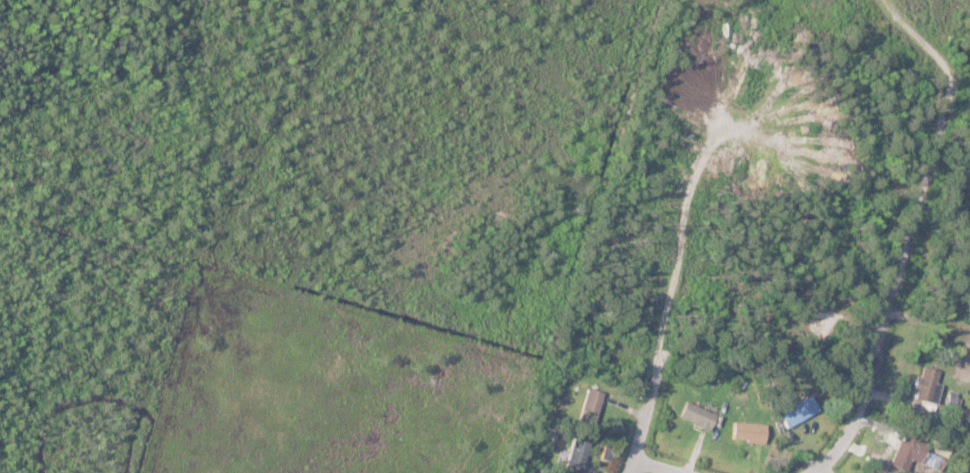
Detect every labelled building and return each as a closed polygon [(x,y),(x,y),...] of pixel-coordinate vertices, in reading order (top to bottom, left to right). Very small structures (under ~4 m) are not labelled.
[(934,405),(938,386),(934,385),(936,372),(917,368),(910,400),(934,405)] [(592,426),(602,395),(587,390),(576,421),(592,426)] [(776,412),(782,429),(816,415),(810,399),(776,412)] [(707,433),(714,416),(683,403),(676,420),(707,433)] [(729,441),(762,444),(763,426),(731,423),(729,441)] [(902,472),(904,472),(908,462),(939,472),(944,460),(922,452),(925,443),(900,434),(888,468),(902,472)] [(586,443),(569,440),(564,472),(581,472),(586,443)]
